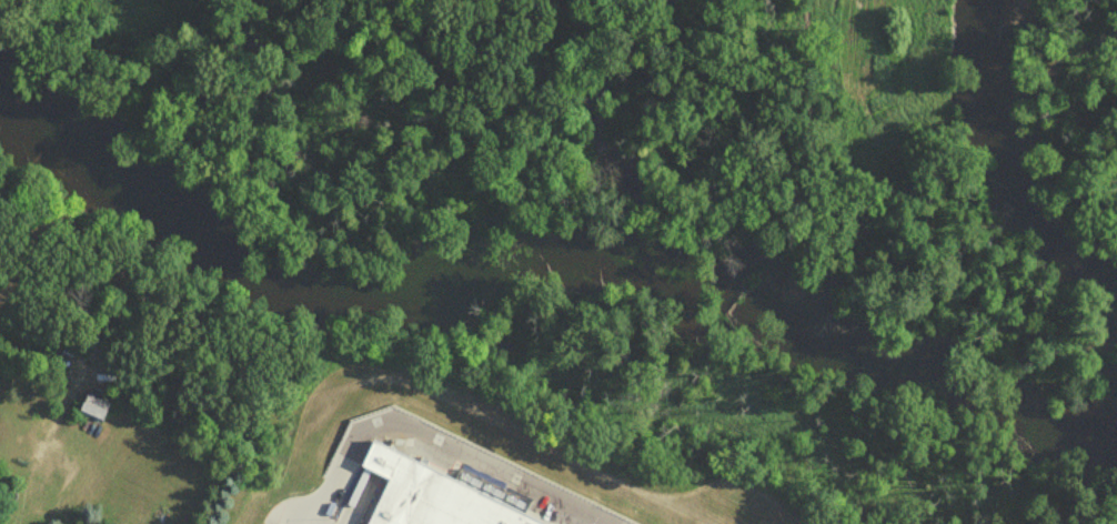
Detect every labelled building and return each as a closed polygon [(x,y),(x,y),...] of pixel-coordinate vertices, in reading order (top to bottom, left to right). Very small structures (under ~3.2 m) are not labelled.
[(79,417),(103,426),(110,408),(86,399),(79,417)] [(372,443),(360,470),(386,482),(366,523),(541,523),(372,443)]
